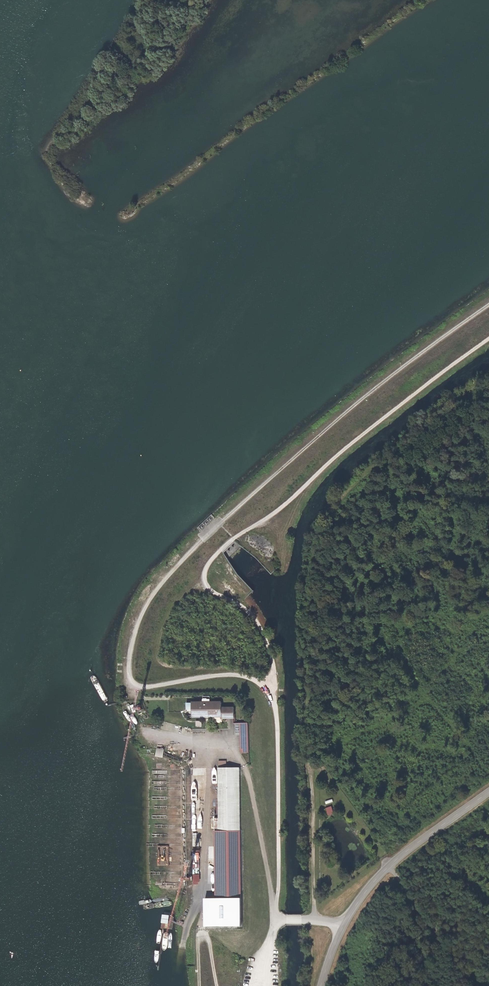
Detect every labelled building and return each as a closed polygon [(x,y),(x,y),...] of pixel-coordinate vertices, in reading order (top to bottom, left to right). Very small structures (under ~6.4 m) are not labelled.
[(200,703),(193,703),(193,717),(205,716),(205,717),(209,717),(209,716),(222,716),(222,718),(234,718),(234,708),(222,708),(222,702),(214,703),(214,702),(200,702),(200,703)] [(249,750),(249,723),(240,723),(241,750),(243,750),(249,750)] [(175,762),(182,764),(184,756),(177,754),(175,762)] [(218,768),(218,781),(220,781),(221,783),(222,783),(222,818),(215,818),(215,831),(241,830),(240,768),(218,768)] [(330,815),(336,813),(333,805),(327,808),(330,815)] [(171,833),(179,832),(176,808),(169,808),(171,833)] [(241,830),(215,831),(216,898),(239,898),(242,898),(241,830)] [(206,898),(207,925),(240,925),(239,898),(216,898),(206,898)]
